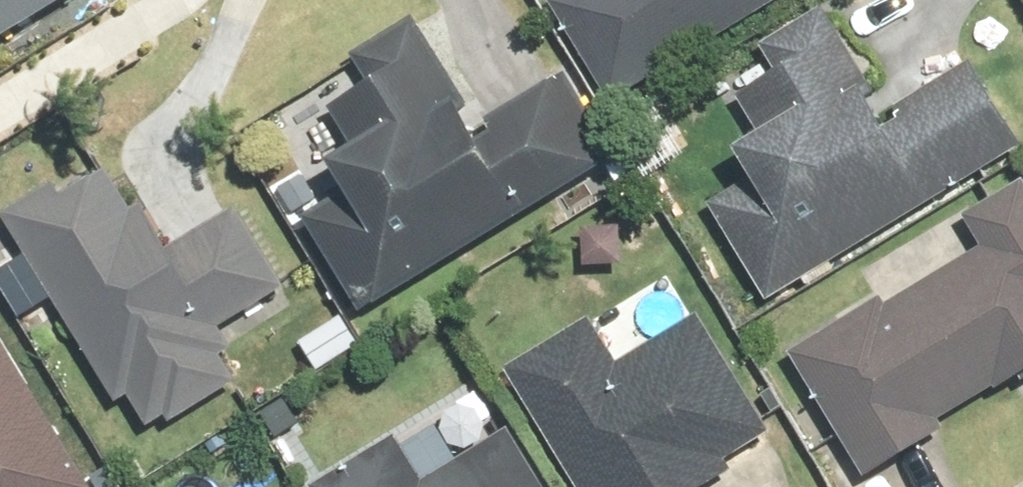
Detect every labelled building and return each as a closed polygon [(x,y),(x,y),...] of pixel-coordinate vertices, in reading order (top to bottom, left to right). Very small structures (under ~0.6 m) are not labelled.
[(51,0),(0,0),(0,29),(51,0)] [(546,6),(605,102),(776,0),(557,0),(546,6)] [(756,304),(1016,145),(965,64),(864,125),(851,101),(867,91),(816,6),(716,66),(757,135),(682,181),(756,304)] [(365,306),(610,163),(559,76),(460,135),(447,112),(459,105),(410,21),(343,60),(384,130),(313,172),(349,232),(327,243),(365,306)] [(0,215),(0,219),(108,394),(113,391),(136,429),(156,416),(162,425),(225,386),(210,362),(226,352),(215,333),(281,291),(233,215),(164,258),(137,213),(126,220),(96,172),(50,201),(44,189),(0,215)] [(783,356),(860,477),(936,429),(930,418),(1009,368),(1017,383),(1022,379),(1022,198),(1013,182),(956,216),(977,247),(881,308),(874,297),(783,356)] [(584,318),(496,372),(568,486),(705,486),(727,473),(718,460),(761,432),(687,314),(612,361),(584,318)] [(315,376),(356,347),(336,319),(294,348),(315,376)] [(102,485),(0,327),(0,486),(99,486),(102,485)] [(309,486),(533,486),(499,432),(416,483),(388,438),(309,486)]
